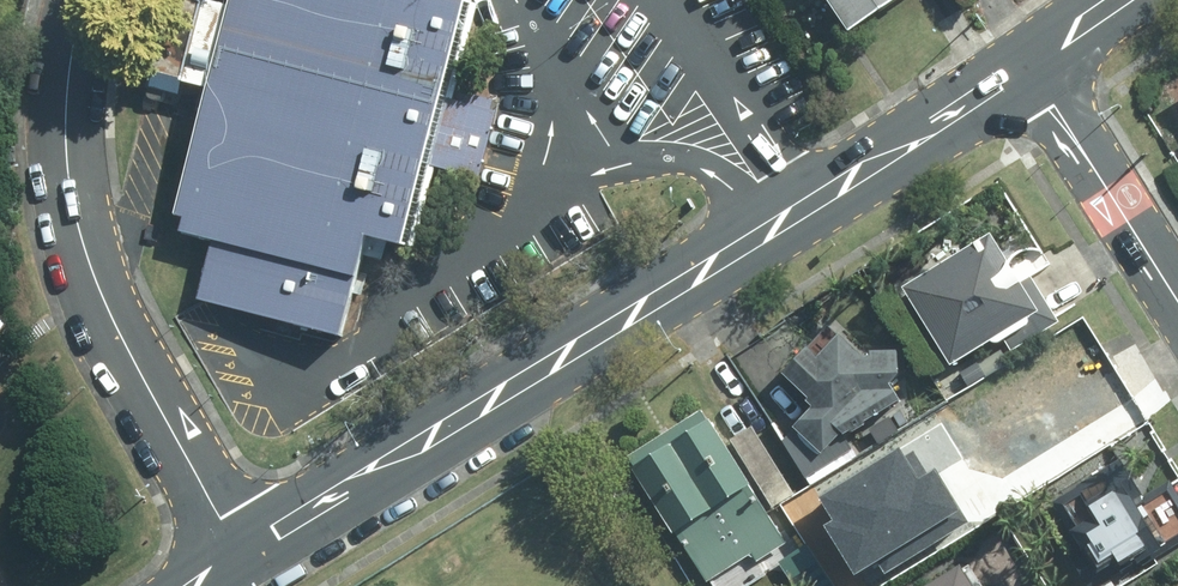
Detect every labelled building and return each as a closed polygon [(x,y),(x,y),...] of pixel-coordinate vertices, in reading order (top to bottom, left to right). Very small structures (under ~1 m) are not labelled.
[(158,235),(207,247),(193,301),(331,335),(354,241),(394,251),(416,164),(475,178),(494,99),(449,88),(470,3),(457,0),(227,0),(222,20),(164,5),(144,86),(166,91),(192,98),(158,235)] [(839,38),(893,0),(813,0),(839,38)] [(1002,221),(912,278),(964,359),(1054,301),(1002,221)] [(913,362),(907,343),(876,345),(870,350),(852,328),(828,348),(824,343),(793,368),(823,405),(806,419),(828,445),(852,426),(855,431),(910,394),(895,375),(913,362)] [(713,579),(758,551),(762,557),(790,540),(710,404),(633,452),(713,579)] [(1177,536),(1177,495),(1142,444),(1069,495),(1124,574),(1177,536)] [(833,519),(824,525),(855,575),(877,561),(885,573),(968,521),(934,468),(918,479),(898,448),(819,497),(833,519)] [(920,585),(994,585),(972,552),(920,585)]
